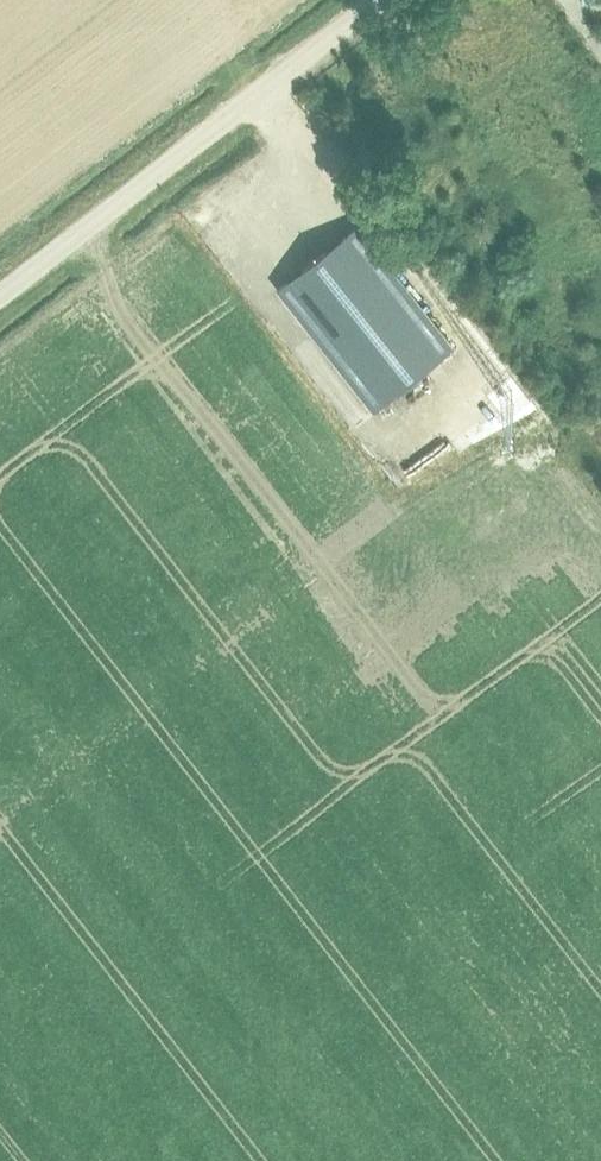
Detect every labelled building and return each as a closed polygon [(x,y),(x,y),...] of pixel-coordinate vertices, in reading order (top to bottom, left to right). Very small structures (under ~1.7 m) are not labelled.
[(278,288),(374,410),(454,347),(358,225),(278,288)]
